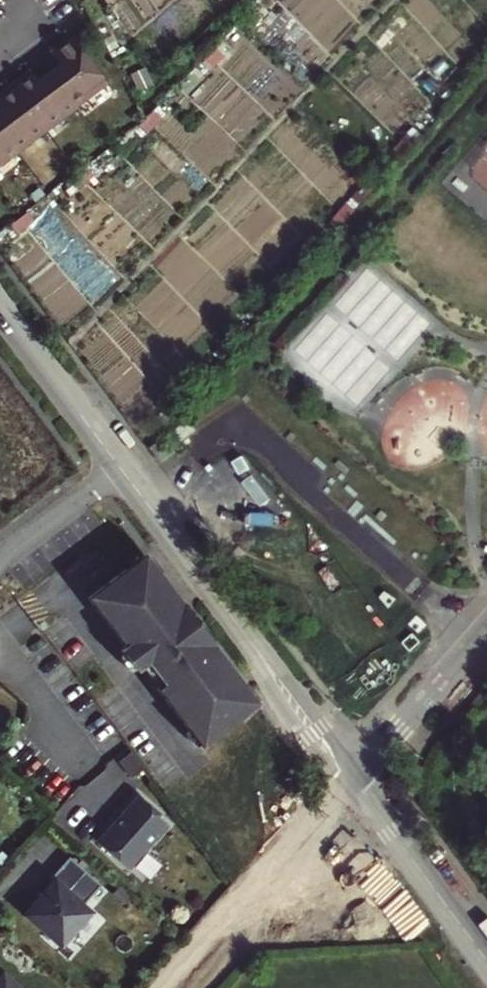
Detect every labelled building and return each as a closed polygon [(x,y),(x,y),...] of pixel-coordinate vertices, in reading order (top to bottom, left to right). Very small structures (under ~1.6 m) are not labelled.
[(106,80),(72,36),(52,52),(60,62),(49,70),(38,78),(30,68),(0,91),(0,103),(2,106),(0,107),(0,160),(106,80)] [(194,424),(188,416),(172,428),(178,437),(194,424)] [(196,426),(194,424),(178,437),(179,438),(196,426)] [(165,446),(159,438),(151,443),(158,453),(158,452),(165,446)] [(165,446),(158,452),(161,458),(169,453),(165,446)] [(254,700),(141,552),(85,594),(122,643),(118,647),(119,648),(132,666),(133,667),(138,663),(144,659),(160,681),(154,685),(198,743),(254,700)] [(132,666),(119,648),(115,651),(117,657),(124,666),(128,668),(132,666)] [(160,681),(144,659),(138,663),(154,685),(160,681)] [(157,812),(136,793),(94,839),(126,868),(166,823),(155,814),(157,812)] [(48,876),(51,879),(23,911),(58,943),(88,909),(81,903),(99,882),(67,854),(48,876)] [(0,974),(0,987),(15,987),(0,974)]
